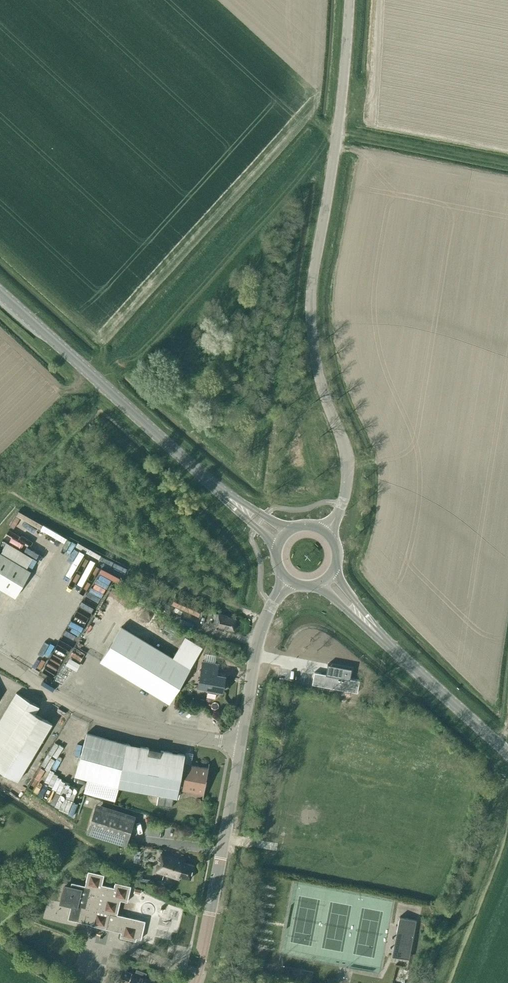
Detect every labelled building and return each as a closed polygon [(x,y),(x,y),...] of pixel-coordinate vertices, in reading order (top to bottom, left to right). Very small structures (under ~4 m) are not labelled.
[(15,597),(30,571),(0,553),(0,588),(15,597)] [(202,605),(176,593),(172,603),(198,614),(202,605)] [(213,627),(224,630),(225,628),(234,630),(236,618),(227,617),(228,615),(216,613),(213,627)] [(169,702),(190,668),(202,647),(185,637),(173,657),(121,626),(101,661),(169,702)] [(76,669),(80,663),(70,658),(67,664),(76,669)] [(202,661),(198,687),(208,689),(208,691),(216,692),(216,690),(223,691),(226,675),(213,673),(215,663),(202,661)] [(350,678),(352,668),(328,664),(327,666),(328,666),(327,672),(326,672),(326,674),(314,672),(312,684),(357,692),(360,680),(350,678)] [(17,693),(0,723),(0,770),(18,781),(52,723),(36,714),(40,707),(17,693)] [(177,798),(178,789),(203,793),(202,798),(203,798),(210,763),(209,763),(208,768),(183,763),(185,754),(126,743),(87,733),(75,776),(118,787),(159,794),(157,804),(172,807),(174,797),(177,798)] [(80,797),(82,792),(80,791),(71,811),(76,814),(83,798),(80,797)] [(97,803),(95,810),(88,832),(125,844),(134,815),(97,803)] [(156,872),(179,880),(180,877),(190,879),(194,865),(183,862),(184,858),(163,851),(156,872)] [(131,886),(115,882),(114,888),(101,885),(104,875),(88,872),(85,885),(71,882),(71,885),(64,884),(59,903),(71,906),(68,920),(78,922),(92,925),(92,926),(121,932),(120,937),(136,941),(137,938),(141,939),(145,921),(117,914),(120,900),(127,902),(131,886)] [(399,917),(397,929),(396,932),(401,933),(398,951),(406,952),(410,953),(417,920),(399,917)] [(154,981),(145,977),(146,973),(136,970),(134,974),(122,970),(120,978),(129,982),(153,982),(154,981)]
